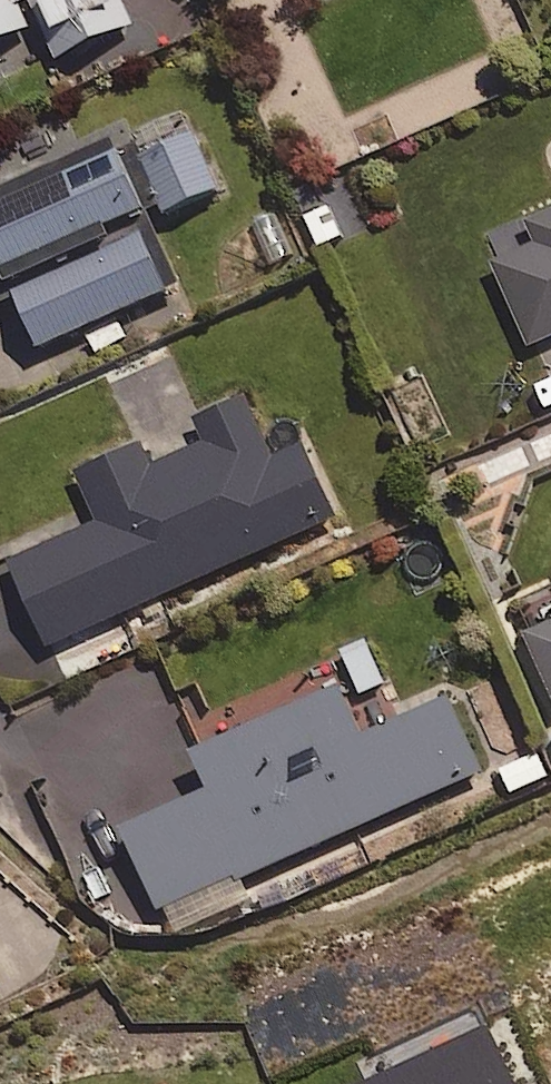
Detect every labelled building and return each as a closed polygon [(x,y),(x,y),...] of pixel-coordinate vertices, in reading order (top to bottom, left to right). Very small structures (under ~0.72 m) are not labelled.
[(119,0),(0,0),(0,49),(41,31),(57,68),(134,34),(119,0)] [(115,254),(111,247),(220,197),(188,129),(0,215),(0,295),(4,294),(9,305),(115,254)] [(531,225),(541,246),(494,269),(535,353),(550,346),(550,215),(531,225)] [(117,253),(120,261),(18,309),(40,357),(182,292),(156,235),(117,253)] [(274,463),(246,401),(195,425),(206,449),(154,472),(143,449),(78,479),(101,528),(11,569),(49,653),(337,523),(303,449),(274,463)] [(482,456),(493,483),(535,465),(524,439),(482,456)] [(528,640),(550,692),(550,629),(528,640)] [(367,639),(336,654),(358,702),(390,688),(367,639)] [(363,748),(342,699),(196,764),(212,798),(120,839),(158,924),(482,778),(451,708),(363,748)]
